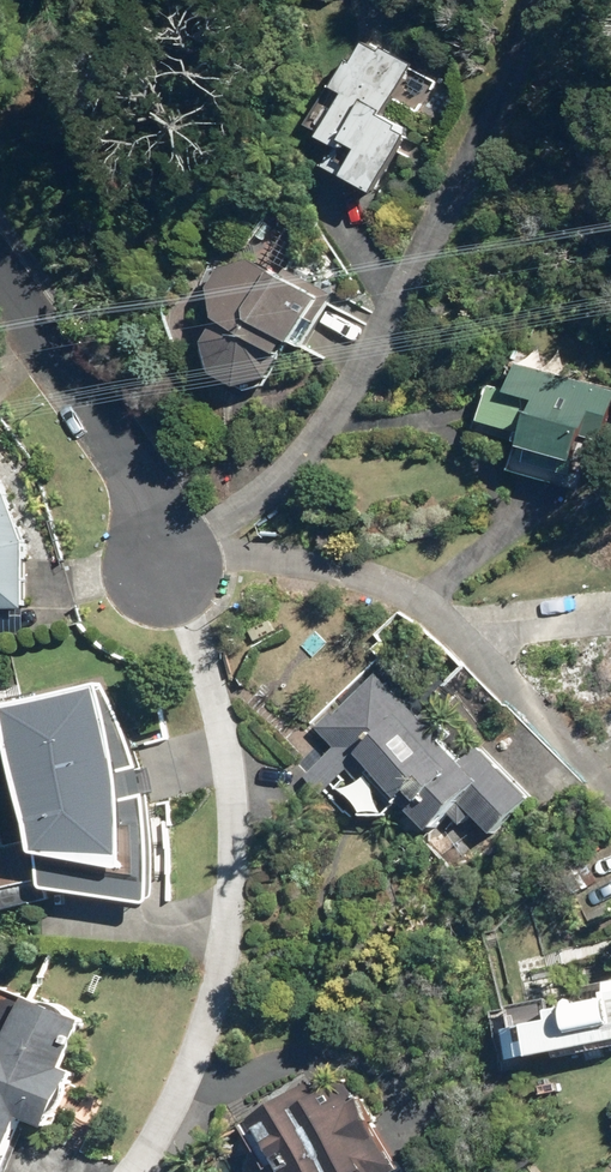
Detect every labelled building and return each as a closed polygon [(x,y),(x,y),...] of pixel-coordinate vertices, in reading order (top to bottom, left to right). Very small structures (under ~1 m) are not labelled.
[(380,119),(405,73),(359,48),(347,70),(342,67),(298,148),(313,157),(305,172),(369,207),(408,135),(380,119)] [(280,363),(312,310),(246,265),(198,278),(207,324),(197,350),(210,385),(236,397),(256,396),(277,361),(280,363)] [(473,429),(509,441),(505,455),(568,475),(569,469),(579,472),(586,450),(610,458),(610,396),(514,366),(506,394),(487,388),(473,429)] [(21,615),(19,545),(0,493),(0,615),(21,615)] [(424,839),(454,809),(488,842),(527,801),(385,663),(311,732),(331,754),(300,782),(319,803),(325,797),(347,820),(381,823),(395,810),(424,839)] [(0,714),(0,757),(20,844),(0,850),(0,915),(53,899),(145,912),(140,801),(113,807),(111,773),(133,771),(100,692),(0,714)] [(503,1070),(547,1060),(549,1067),(610,1054),(610,986),(599,989),(602,1004),(539,1018),(539,1015),(500,1023),(502,1035),(495,1036),(503,1070)] [(0,994),(0,1171),(1,1171),(17,1132),(35,1140),(63,1079),(56,1076),(78,1031),(0,994)] [(261,1110),(263,1115),(241,1125),(264,1171),(392,1171),(357,1102),(350,1106),(340,1086),(314,1099),(308,1087),(261,1110)]
